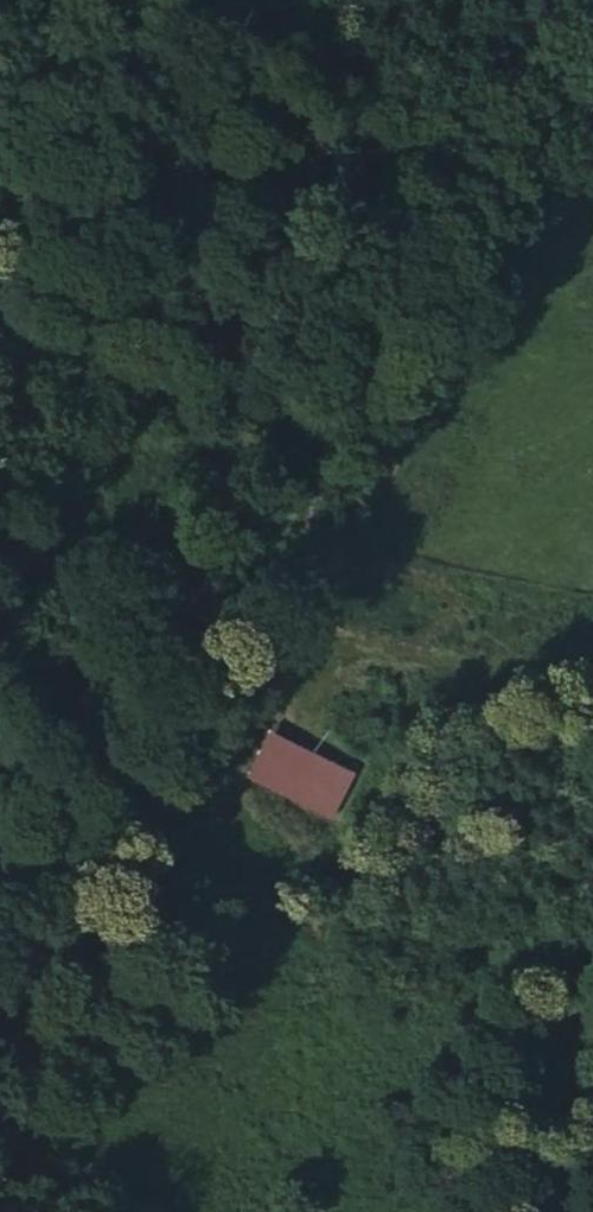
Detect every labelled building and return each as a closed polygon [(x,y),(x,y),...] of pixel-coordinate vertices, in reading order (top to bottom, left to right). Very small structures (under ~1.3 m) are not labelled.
[(315,799),(327,771),(264,745),(252,773),(315,799)]
